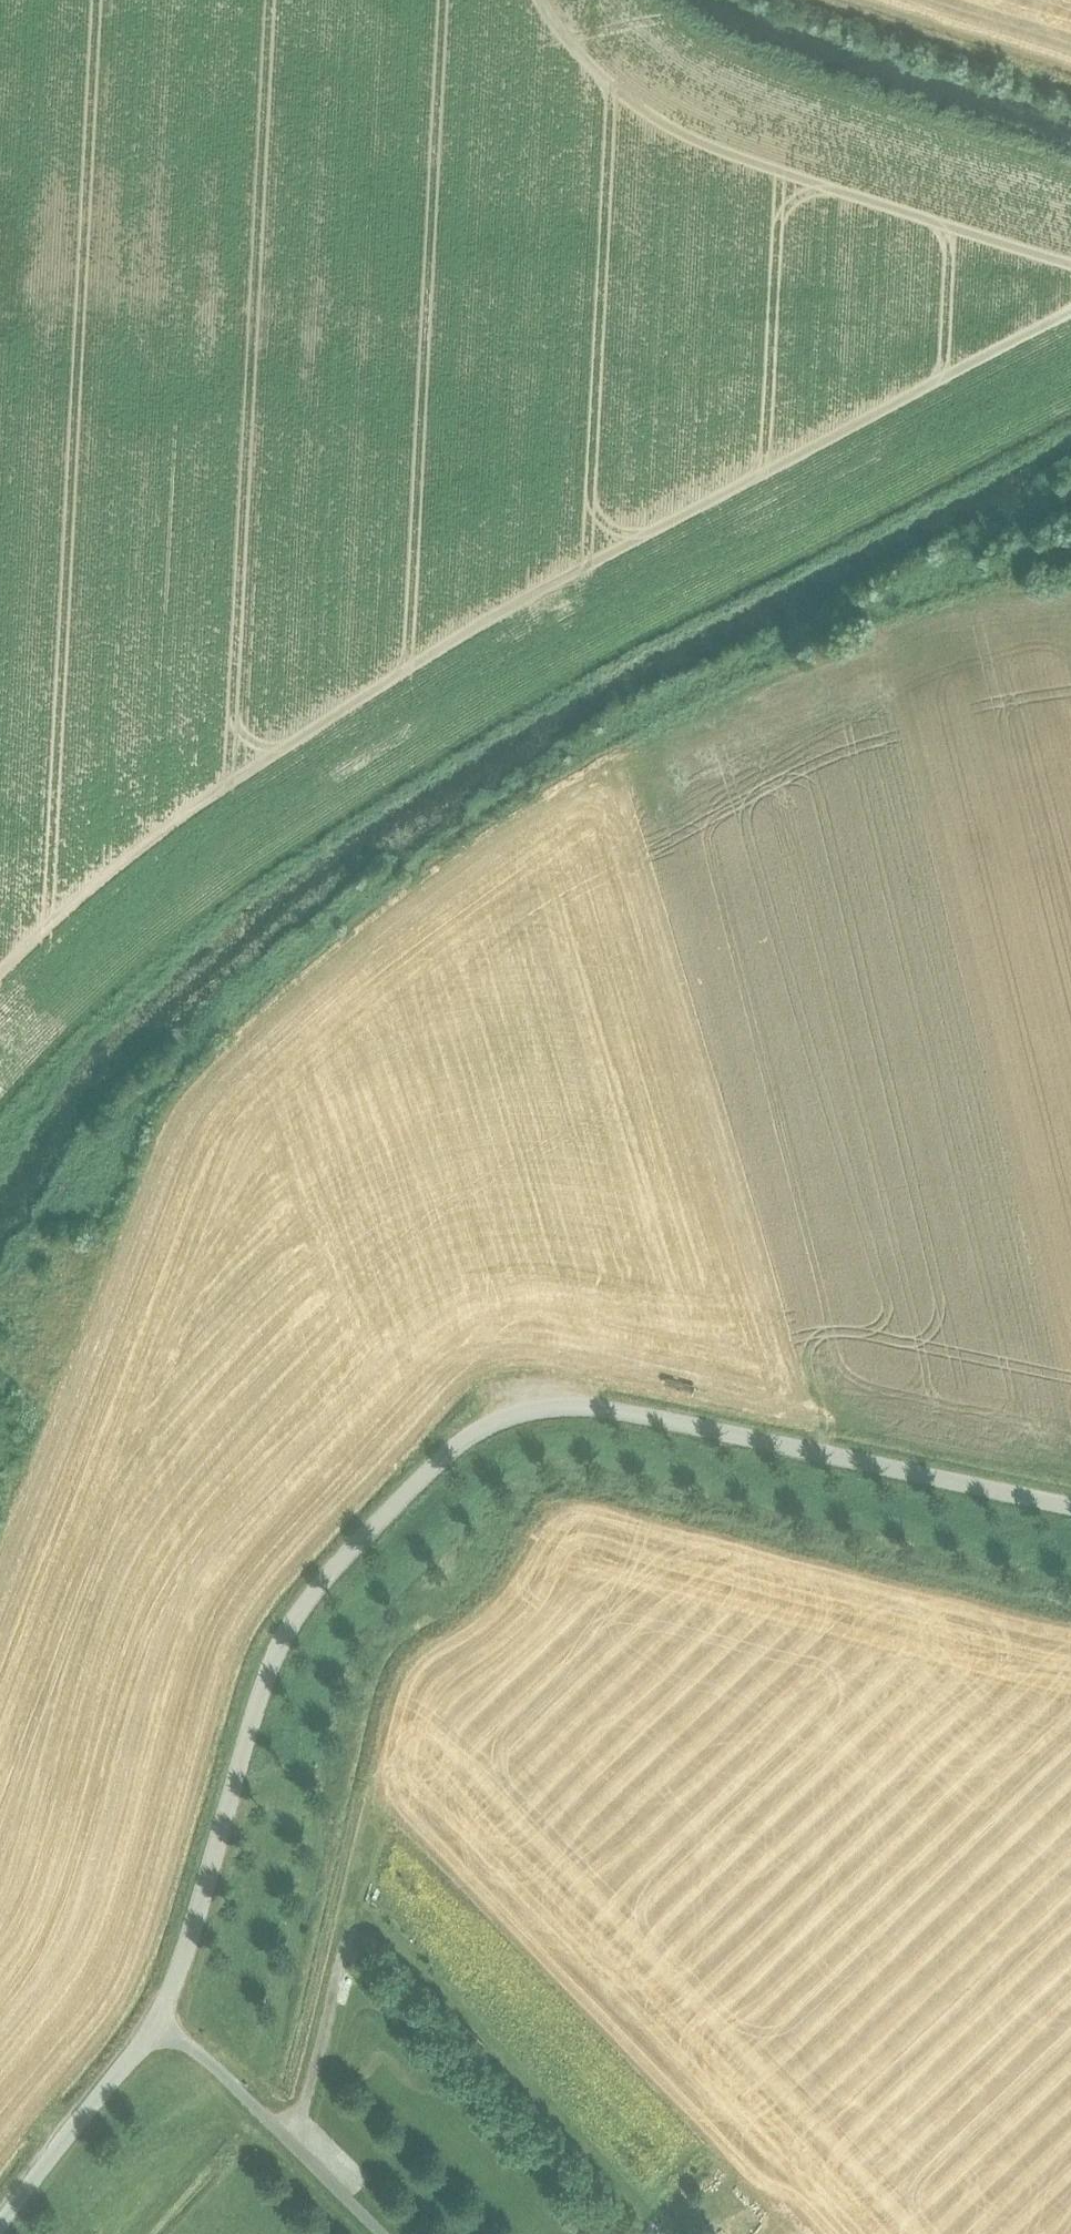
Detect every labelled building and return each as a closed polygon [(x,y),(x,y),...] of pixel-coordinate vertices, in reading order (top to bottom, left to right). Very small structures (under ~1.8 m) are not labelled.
[(597,2225),(587,2233),(606,2233),(597,2225)]
